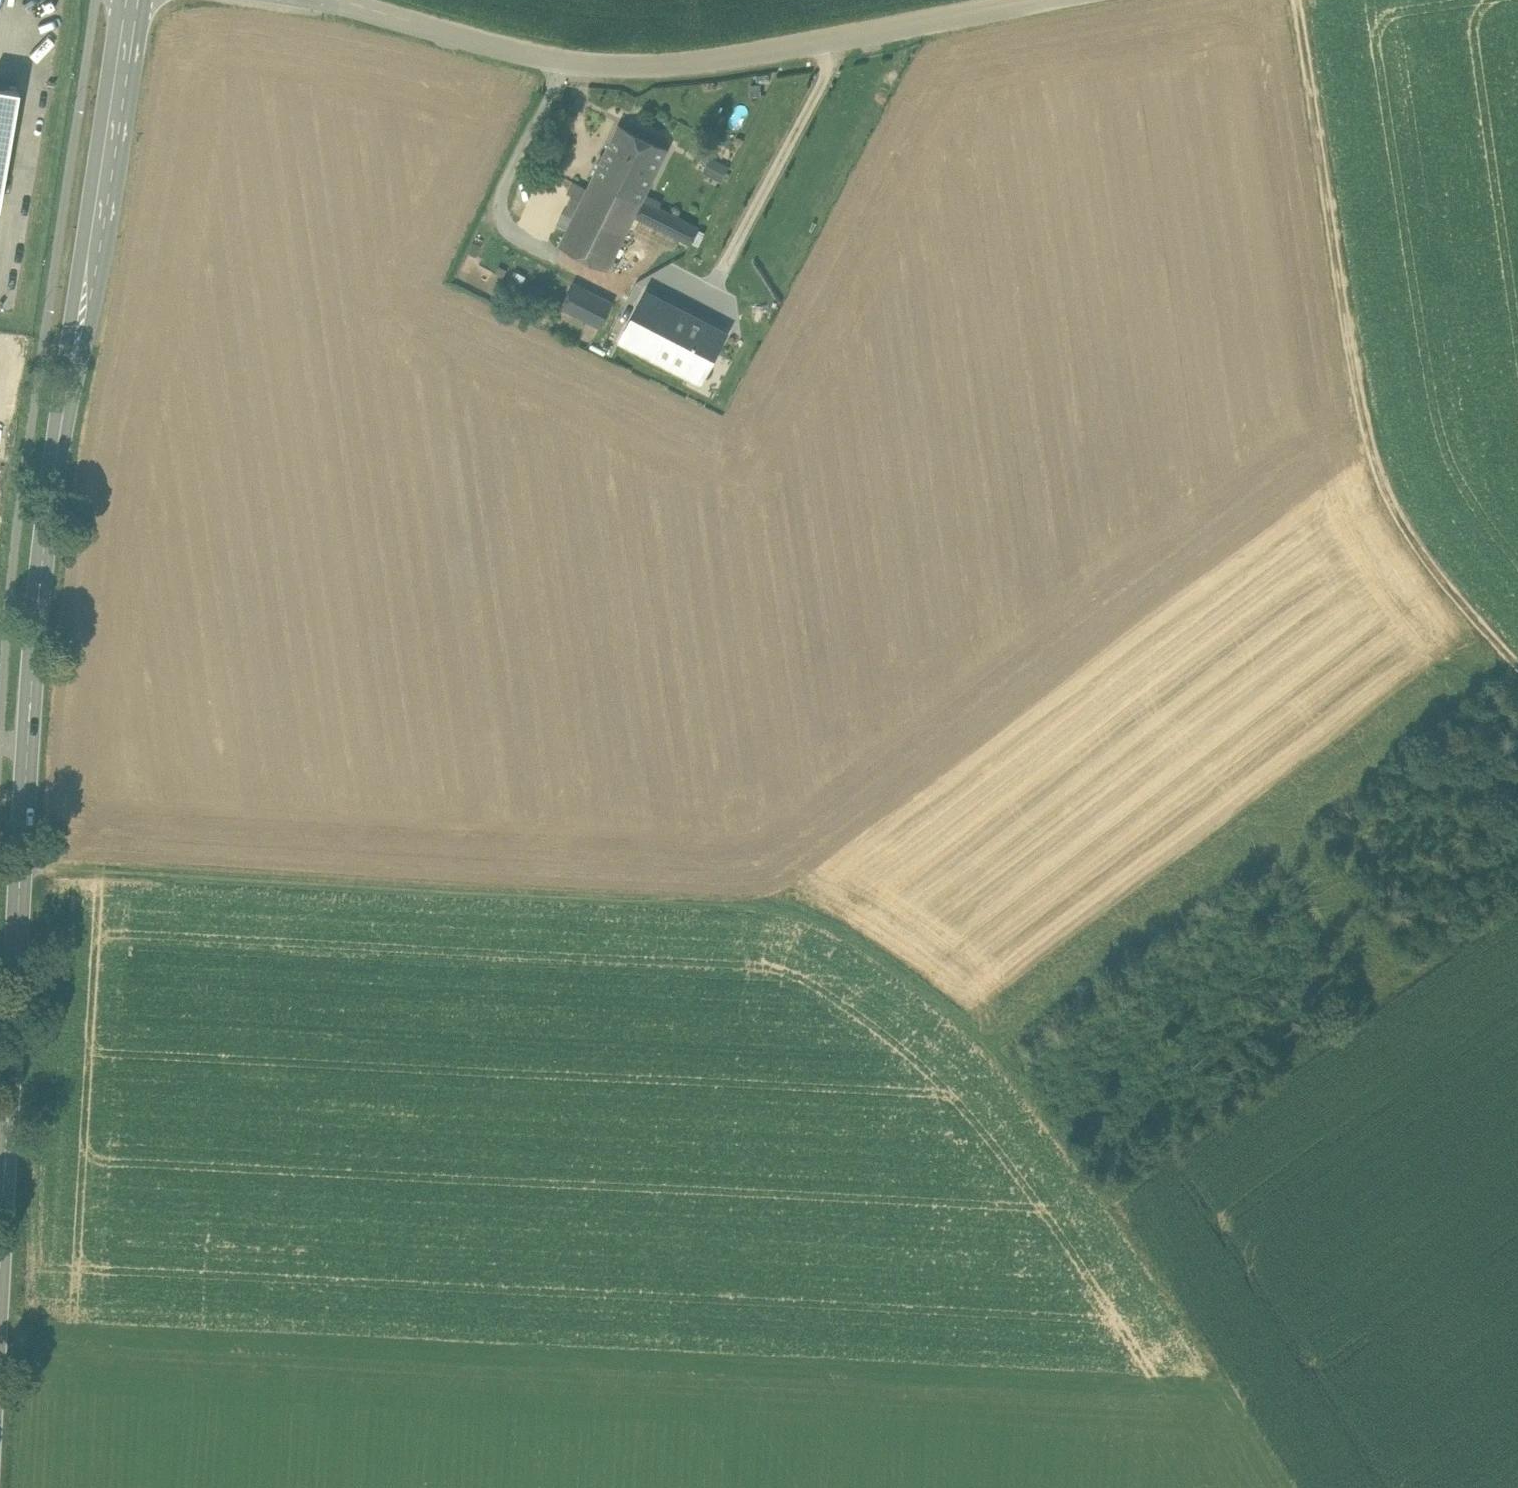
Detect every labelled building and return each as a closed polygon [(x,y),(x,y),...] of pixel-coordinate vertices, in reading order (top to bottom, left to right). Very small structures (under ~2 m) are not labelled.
[(0,85),(0,209),(5,210),(25,89),(0,85)] [(668,147),(620,123),(594,175),(644,198),(668,147)] [(708,155),(703,171),(724,178),(730,162),(708,155)] [(644,198),(594,175),(560,243),(609,267),(636,214),(644,198)] [(700,226),(644,198),(636,214),(692,242),(700,226)] [(637,313),(574,281),(562,305),(625,338),(637,313)] [(676,293),(657,283),(651,294),(648,293),(637,313),(625,338),(701,377),(724,332),(670,304),(676,293)] [(724,332),(701,377),(719,386),(742,342),(724,332)]
